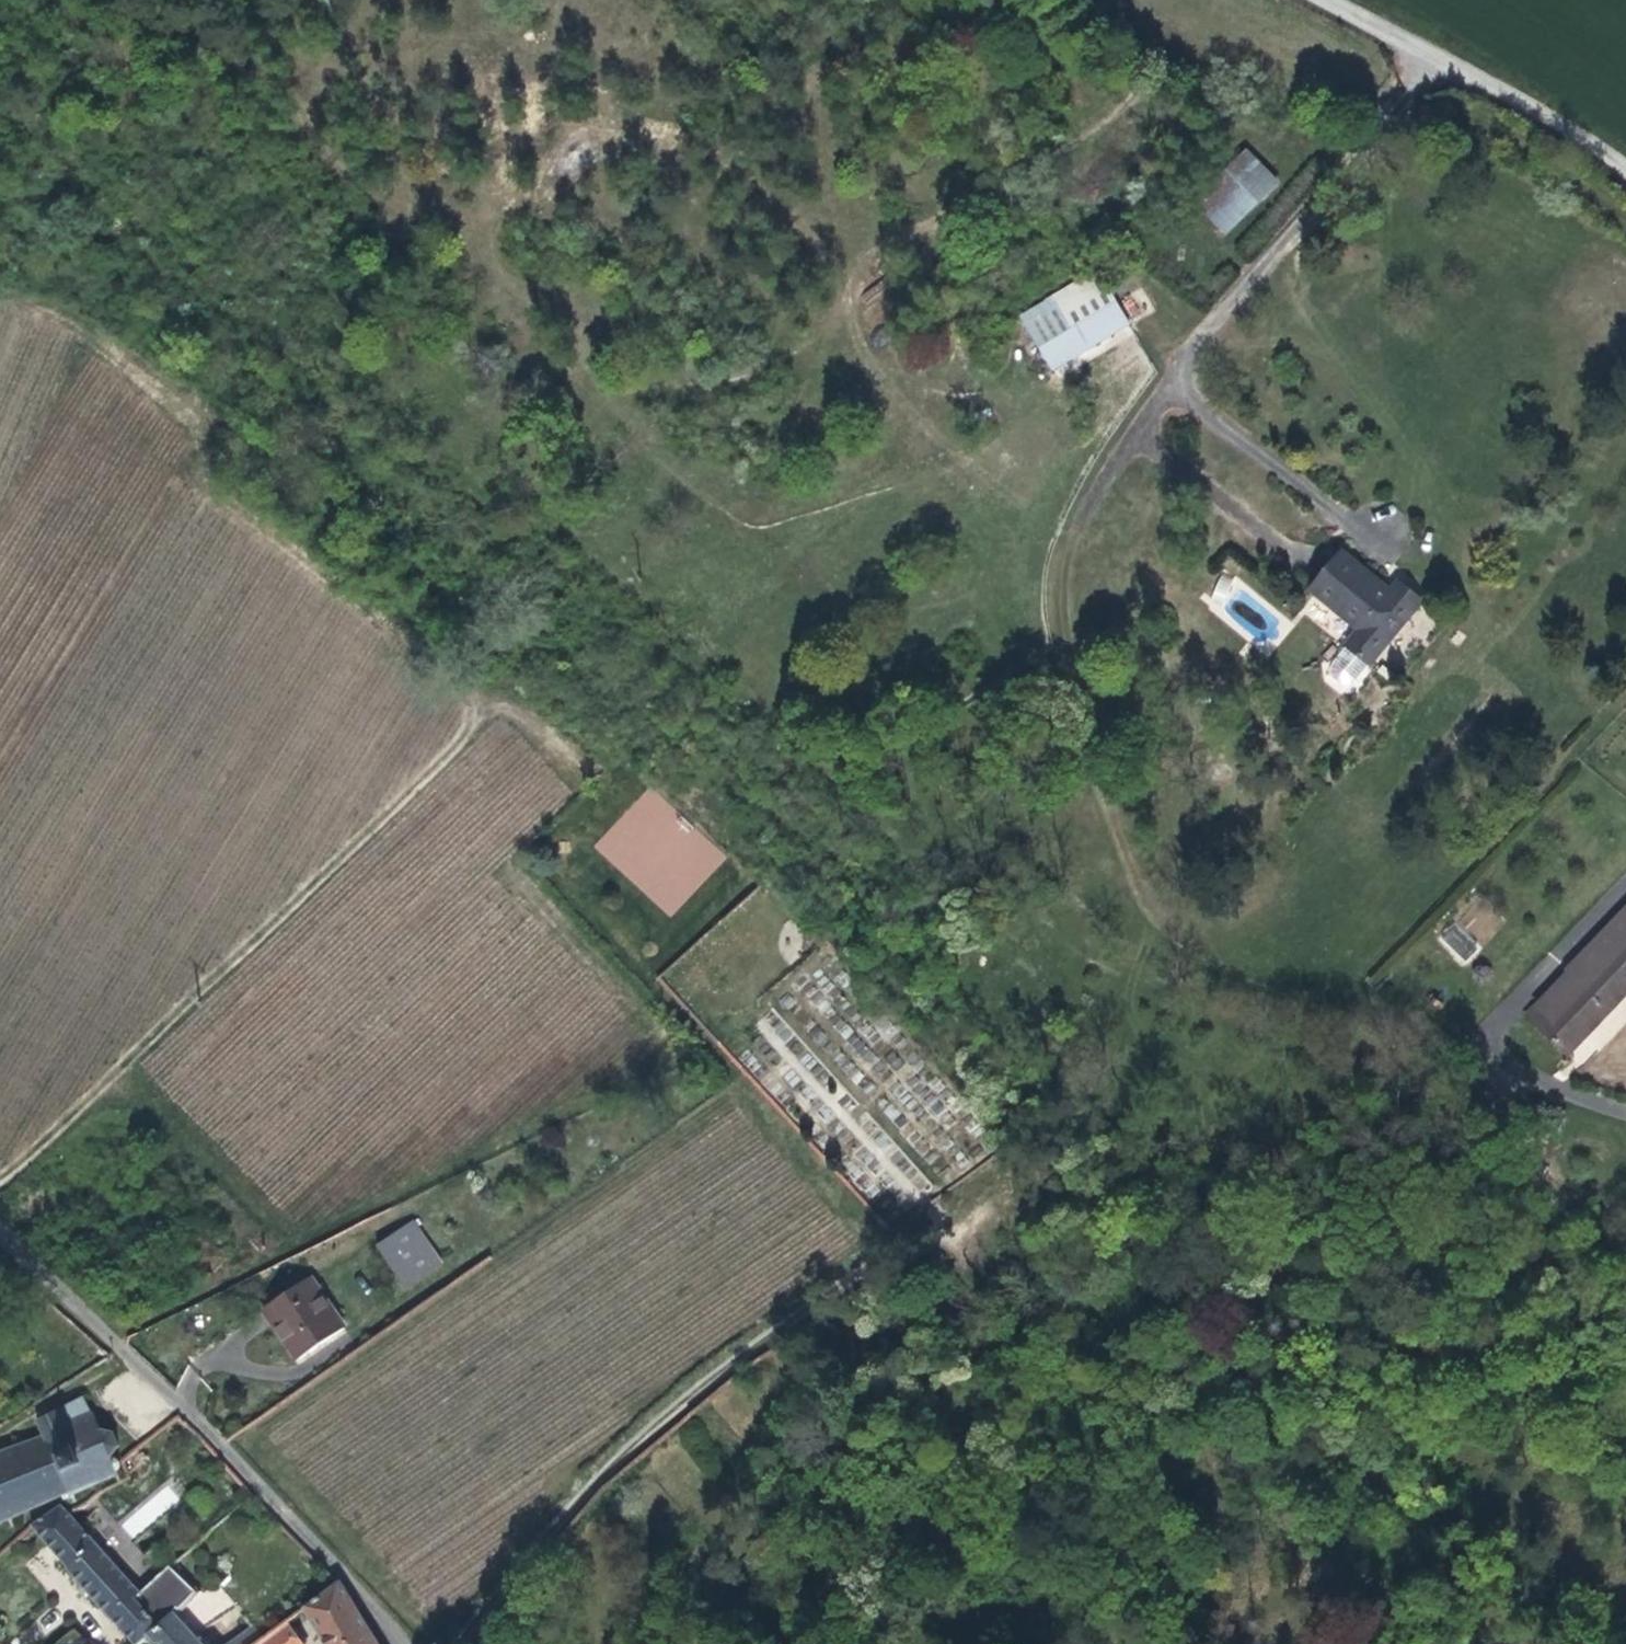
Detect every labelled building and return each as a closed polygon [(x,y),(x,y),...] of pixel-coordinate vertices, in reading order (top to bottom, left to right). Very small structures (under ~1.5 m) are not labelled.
[(1196,205),(1223,236),(1278,183),(1250,153),(1196,205)] [(1278,183),(1223,236),(1231,245),(1287,193),(1278,183)] [(1115,309),(1039,355),(1051,375),(1127,329),(1115,309)] [(1346,693),(1357,683),(1367,673),(1370,676),(1423,612),(1399,591),(1390,601),(1344,560),(1311,597),(1357,638),(1344,654),(1345,654),(1335,665),(1331,671),(1328,677),(1328,683),(1339,692),(1346,693)] [(1593,942),(1567,969),(1570,974),(1529,1016),(1568,1053),(1625,992),(1625,908),(1593,942)] [(1454,921),(1438,937),(1464,964),(1480,948),(1454,921)] [(438,1260),(410,1220),(375,1246),(404,1286),(438,1260)] [(308,1277),(273,1301),(282,1314),(272,1322),(299,1358),(342,1326),(308,1277)] [(20,1294),(9,1285),(0,1296),(0,1299),(9,1306),(20,1294)] [(282,1314),(273,1301),(262,1308),(272,1322),(282,1314)] [(121,1464),(116,1462),(112,1463),(111,1459),(120,1450),(113,1435),(102,1432),(91,1411),(89,1412),(83,1397),(36,1419),(43,1435),(0,1452),(0,1524),(69,1495),(72,1499),(120,1478),(117,1472),(121,1464)] [(172,1567),(162,1575),(164,1577),(143,1596),(62,1506),(33,1530),(66,1566),(66,1570),(132,1643),(141,1643),(146,1639),(178,1612),(197,1593),(172,1567)] [(326,1643),(374,1643),(337,1582),(305,1607),(326,1643)] [(178,1612),(146,1639),(150,1643),(206,1643),(178,1612)] [(285,1622),(263,1639),(256,1643),(299,1643),(294,1637),(298,1635),(291,1623),(288,1627),(285,1622)] [(263,1639),(253,1625),(231,1642),(233,1643),(256,1643),(263,1639)] [(52,1643),(53,1643),(85,1643),(75,1628),(52,1643)]
